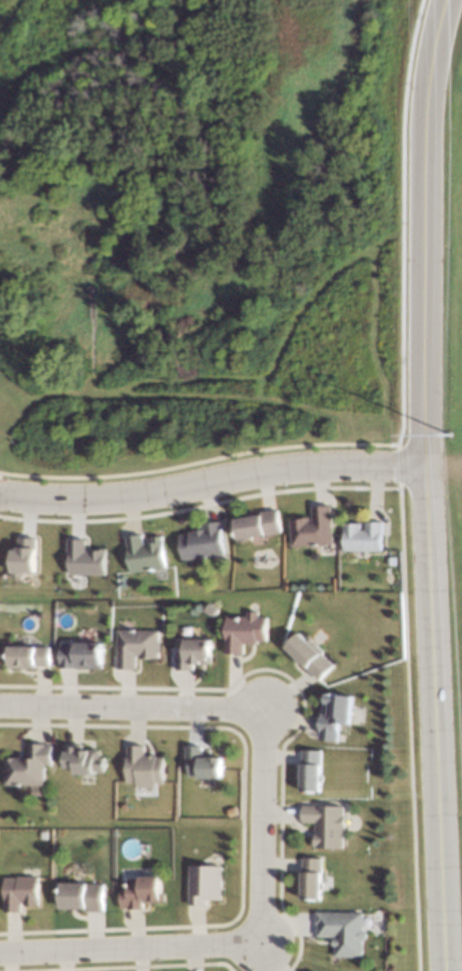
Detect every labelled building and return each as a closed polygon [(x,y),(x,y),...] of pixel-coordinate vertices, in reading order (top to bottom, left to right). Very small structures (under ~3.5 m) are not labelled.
[(290,519),(290,546),(332,545),(331,505),(311,506),(311,518),(290,519)] [(280,534),(278,512),(234,516),(237,539),(280,534)] [(182,561),(224,556),(220,521),(202,524),(203,530),(178,533),(182,561)] [(344,551),(381,552),(382,522),(363,522),(363,524),(344,524),(344,551)] [(124,536),(129,573),(165,568),(161,536),(150,537),(151,543),(142,544),(141,534),(124,536)] [(34,573),(34,538),(16,537),(16,550),(10,550),(10,577),(22,577),(22,572),(34,573)] [(104,575),(104,550),(84,549),(84,539),(67,538),(67,574),(104,575)] [(266,643),(266,617),(257,617),(257,611),(246,611),(246,616),(225,616),(225,653),(243,654),(243,643),(266,643)] [(158,659),(157,630),(116,631),(116,669),(135,669),(135,659),(158,659)] [(334,664),(300,632),(285,648),(319,680),(334,664)] [(175,670),(192,670),(192,664),(209,664),(210,639),(179,639),(179,651),(175,651),(175,670)] [(57,668),(101,669),(102,643),(58,642),(57,668)] [(8,667),(49,668),(50,647),(8,646),(8,667)] [(319,740),(337,742),(338,723),(349,724),(352,696),(323,694),(319,740)] [(52,765),(52,744),(27,744),(27,758),(4,758),(4,785),(44,785),(44,765),(52,765)] [(74,773),(104,774),(105,757),(99,757),(99,750),(81,749),(81,744),(64,744),(64,768),(74,768),(74,773)] [(163,786),(163,756),(143,756),(143,745),(126,745),(126,783),(135,783),(135,785),(163,786)] [(200,746),(184,745),(184,767),(188,767),(187,777),(220,778),(221,757),(200,757),(200,746)] [(320,791),(320,750),(301,750),(300,791),(320,791)] [(342,848),(343,806),(301,805),(301,823),(314,823),(314,848),(342,848)] [(300,899),(320,899),(321,858),(301,858),(300,899)] [(221,866),(188,865),(187,905),(206,906),(206,900),(220,900),(221,866)] [(39,876),(4,877),(5,912),(21,912),(21,906),(40,906),(39,876)] [(161,902),(160,877),(127,878),(127,889),(119,889),(120,910),(142,909),(142,903),(161,902)] [(103,884),(60,883),(60,910),(103,911),(103,884)] [(362,957),(363,913),(316,912),(315,937),(333,937),(333,956),(362,957)]
